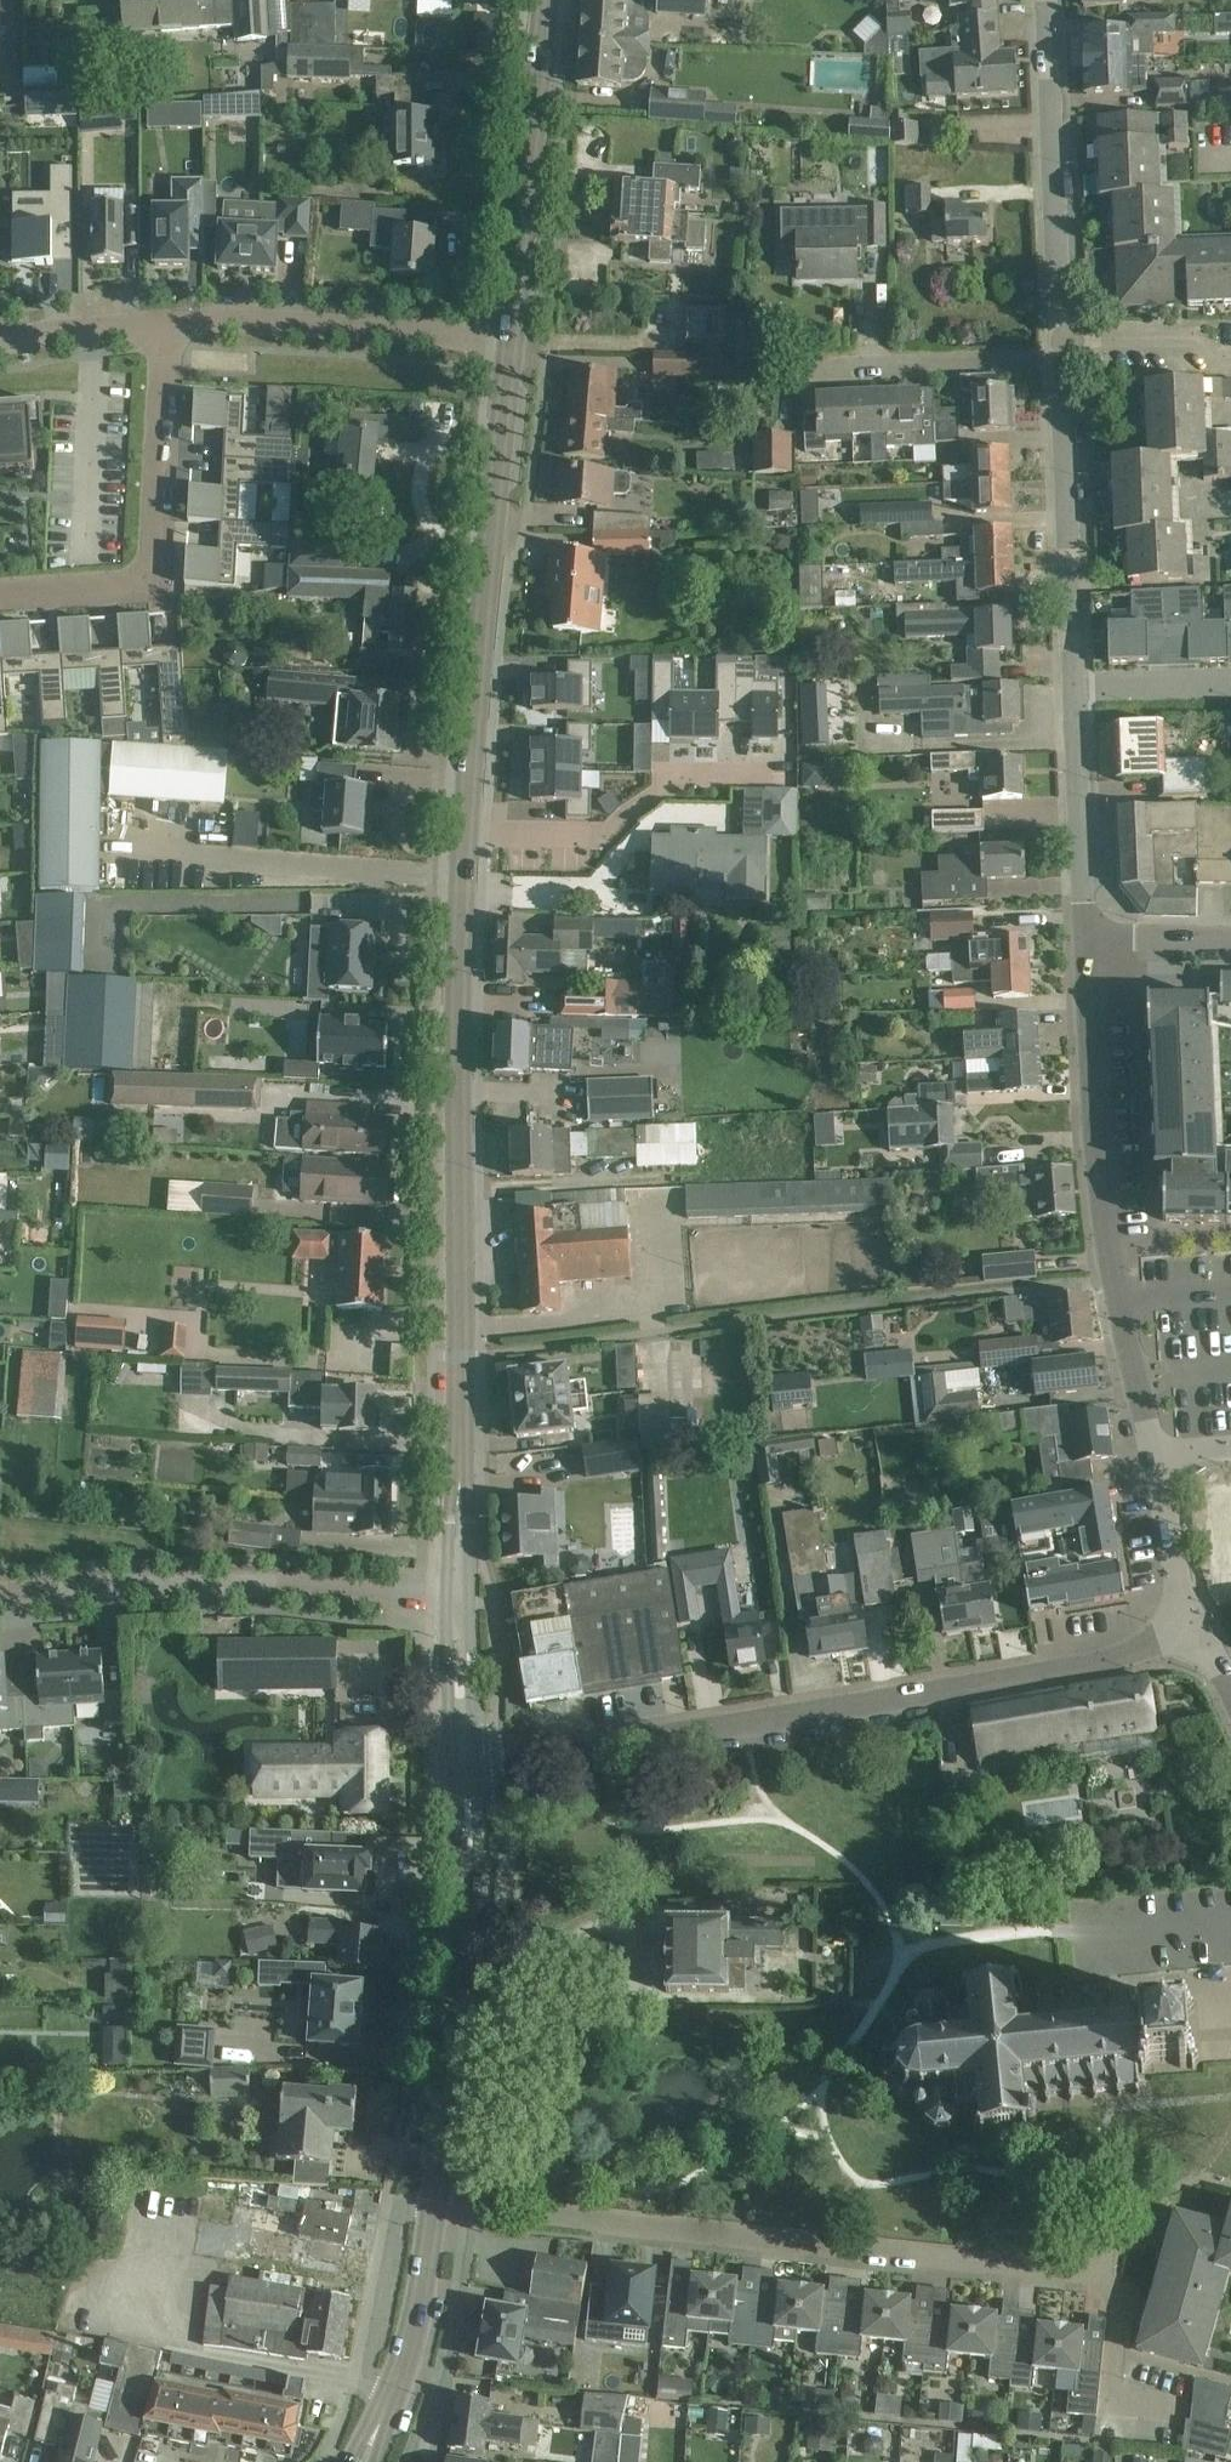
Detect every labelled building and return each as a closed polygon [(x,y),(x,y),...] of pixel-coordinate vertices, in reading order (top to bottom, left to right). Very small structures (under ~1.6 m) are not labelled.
[(124,13),(126,30),(162,28),(162,33),(199,30),(199,29),(238,26),(239,42),(266,40),(263,0),(124,0),(124,13)] [(581,40),(651,46),(652,32),(649,32),(650,23),(650,20),(649,17),(648,16),(647,14),(646,13),(645,12),(643,10),(641,9),(639,8),(637,7),(627,7),(627,1),(608,0),(584,0),(581,40)] [(656,15),(705,19),(706,0),(657,0),(656,15)] [(888,3),(888,27),(888,32),(889,38),(911,36),(910,14),(900,14),(899,5),(899,0),(888,0),(888,3)] [(928,3),(951,1),(951,9),(956,9),(958,30),(953,30),(954,52),(933,53),(935,75),(926,76),(928,98),(1015,93),(1013,53),(1001,54),(997,0),(927,0),(928,3)] [(291,5),(291,46),(336,46),(336,5),(291,5)] [(479,15),(479,35),(498,35),(498,16),(479,15)] [(1214,15),(1215,35),(1230,35),(1230,15),(1214,15)] [(870,16),(853,33),(865,45),(864,56),(889,57),(889,38),(888,32),(888,27),(883,27),(882,28),(870,16)] [(1084,48),(1084,69),(1084,76),(1085,76),(1086,94),(1147,92),(1146,57),(1154,57),(1154,36),(1175,35),(1175,17),(1129,18),(1130,29),(1084,30),(1085,48),(1084,48)] [(277,34),(277,66),(288,65),(288,48),(288,34),(277,34)] [(650,60),(651,46),(581,40),(578,85),(620,88),(621,82),(630,83),(632,83),(635,82),(637,81),(640,79),(642,77),(644,75),(645,74),(646,71),(647,69),(647,59),(650,60)] [(288,65),(288,79),(351,82),(352,50),(288,48),(288,65)] [(261,69),(261,92),(274,92),(274,66),(261,69)] [(364,68),(363,77),(377,77),(391,77),(391,68),(364,68)] [(411,115),(411,77),(391,77),(377,77),(377,95),(395,95),(395,115),(394,115),(394,166),(424,166),(433,166),(433,163),(432,163),(432,128),(436,128),(436,115),(411,115)] [(1186,104),(1185,83),(1185,82),(1156,83),(1157,106),(1186,105),(1186,104)] [(1185,83),(1186,104),(1210,103),(1210,83),(1185,83)] [(77,88),(25,89),(26,113),(77,112),(77,88)] [(707,93),(651,90),(649,122),(705,126),(706,104),(707,93)] [(224,96),(203,97),(204,119),(223,118),(262,118),(261,92),(224,96)] [(706,104),(705,126),(736,127),(738,106),(706,104)] [(202,105),(170,105),(170,130),(202,130),(202,105)] [(84,134),(122,130),(120,107),(81,111),(84,134)] [(850,120),(848,140),(890,143),(891,123),(889,123),(889,110),(872,108),(870,122),(850,120)] [(909,124),(908,113),(891,114),(892,145),(897,145),(919,144),(919,124),(909,124)] [(1187,114),(1158,115),(1158,128),(1173,128),(1174,135),(1188,134),(1187,114)] [(1182,239),(1180,187),(1167,187),(1165,143),(1159,143),(1158,115),(1096,118),(1100,198),(1112,198),(1117,310),(1178,307),(1177,283),(1187,283),(1188,307),(1230,305),(1230,237),(1182,239)] [(745,138),(739,133),(732,133),(727,138),(727,146),(732,151),(740,151),(745,146),(745,138)] [(838,144),(815,143),(814,158),(837,159),(838,144)] [(617,184),(615,211),(674,215),(676,189),(700,190),(701,169),(654,166),(653,187),(617,184)] [(51,212),(13,212),(13,263),(13,265),(36,265),(53,265),(53,250),(72,250),(72,168),(51,168),(51,212)] [(172,209),(155,209),(155,266),(189,265),(189,228),(204,228),(203,197),(203,180),(172,180),(172,209)] [(929,188),(906,188),(907,217),(929,216),(929,188)] [(203,197),(204,228),(214,228),(216,198),(203,197)] [(257,228),(220,226),(218,269),(240,271),(240,272),(240,274),(242,274),(242,272),(242,271),(251,271),(251,273),(251,274),(253,275),(253,273),(253,271),(275,273),(278,224),(286,225),(285,238),(309,239),(312,201),(278,199),(277,208),(258,206),(257,228)] [(963,210),(962,205),(945,205),(946,223),(933,223),(933,243),(988,241),(986,209),(963,210)] [(124,207),(124,206),(92,206),(92,207),(93,207),(93,229),(92,229),(92,245),(93,245),(93,262),(92,264),(124,264),(124,262),(124,249),(140,249),(140,210),(124,211),(124,207)] [(884,224),(884,206),(866,206),(866,209),(781,211),(781,249),(793,249),(793,263),(799,263),(799,280),(822,279),(822,273),(856,273),(856,248),(884,248),(884,224)] [(343,208),(341,233),(372,235),(371,248),(396,250),(394,275),(407,276),(431,278),(434,234),(401,232),(402,214),(407,214),(407,213),(383,211),(343,208)] [(688,224),(689,216),(674,215),(615,211),(614,219),(614,218),(612,242),(650,245),(649,265),(670,266),(671,246),(672,246),(672,244),(685,245),(685,251),(705,252),(706,225),(688,224)] [(724,309),(683,309),(683,346),(724,346),(724,309)] [(770,332),(752,332),(752,349),(786,348),(786,332),(770,332)] [(728,355),(673,354),(654,355),(653,377),(728,378),(728,355)] [(572,370),(567,416),(635,422),(642,422),(643,405),(630,404),(625,410),(615,409),(617,375),(572,370)] [(1006,411),(1009,411),(1013,407),(1012,394),(1008,391),(1006,391),(1006,390),(995,390),(995,377),(961,378),(961,383),(964,388),(968,392),(973,392),(973,393),(974,393),(976,431),(975,431),(975,432),(1008,431),(1007,429),(1006,411)] [(1225,381),(1144,384),(1148,458),(1111,459),(1114,534),(1126,533),(1128,582),(1210,579),(1208,547),(1186,547),(1186,530),(1174,530),(1171,458),(1203,457),(1204,481),(1230,480),(1230,436),(1206,437),(1205,401),(1226,400),(1225,381)] [(268,389),(268,390),(270,390),(269,391),(269,401),(276,401),(276,406),(275,422),(296,423),(298,390),(268,389)] [(245,397),(195,394),(193,429),(225,431),(223,460),(294,464),(295,451),(295,440),(243,437),(245,397)] [(935,444),(934,412),(934,408),(919,409),(919,394),(885,395),(887,446),(901,445),(901,448),(914,447),(915,447),(915,448),(936,447),(935,444)] [(866,464),(888,463),(887,446),(885,395),(852,396),(853,436),(871,435),(871,451),(866,451),(866,464)] [(853,436),(852,396),(818,398),(818,413),(804,414),(805,453),(828,452),(827,444),(853,443),(853,436)] [(420,399),(404,400),(404,415),(420,415),(420,399)] [(35,472),(30,407),(40,406),(40,407),(42,407),(42,404),(0,406),(0,474),(35,472)] [(958,411),(934,412),(935,444),(959,443),(958,411)] [(634,435),(635,422),(567,416),(564,454),(605,458),(607,433),(634,435)] [(345,428),(342,460),(349,461),(347,488),(346,504),(369,506),(371,491),(371,489),(370,489),(376,434),(395,434),(395,438),(425,437),(425,436),(422,436),(422,422),(424,422),(424,421),(377,421),(353,418),(353,417),(352,417),(350,429),(345,428)] [(792,435),(754,435),(754,475),(792,475),(792,435)] [(193,456),(221,454),(220,445),(202,446),(201,440),(192,441),(193,456)] [(936,447),(915,448),(915,464),(936,463),(936,447)] [(943,468),(943,485),(1010,482),(1008,450),(972,452),(973,467),(943,468)] [(294,464),(293,474),(308,475),(309,451),(295,451),(294,464)] [(723,454),(697,455),(698,471),(733,470),(733,455),(723,455),(723,454)] [(190,487),(188,521),(291,527),(291,526),(239,523),(241,484),(293,487),(293,474),(294,464),(223,460),(222,489),(190,487)] [(627,475),(560,470),(558,505),(609,508),(610,495),(625,495),(630,491),(631,479),(627,475)] [(812,472),(801,473),(801,486),(812,486),(812,472)] [(1011,513),(1010,482),(943,485),(944,502),(975,501),(975,515),(1011,513)] [(793,493),(770,493),(770,511),(793,511),(793,493)] [(900,527),(943,525),(943,524),(933,524),(932,504),(860,507),(861,527),(900,525),(900,527)] [(819,509),(801,509),(801,526),(820,526),(819,509)] [(594,532),(650,532),(650,517),(595,513),(594,532)] [(290,536),(291,527),(239,524),(220,523),(219,552),(187,550),(185,585),(235,588),(238,547),(290,550),(290,542),(290,536)] [(943,537),(943,525),(900,527),(901,539),(943,537)] [(947,549),(942,549),(942,563),(942,564),(948,564),(962,563),(1013,561),(1012,529),(975,531),(975,533),(961,533),(961,549),(947,549)] [(551,550),(548,586),(557,587),(554,630),(578,632),(598,634),(600,610),(586,609),(587,592),(602,593),(605,556),(651,555),(650,540),(661,540),(661,546),(676,546),(676,533),(650,533),(650,532),(594,532),(594,534),(594,554),(551,550)] [(290,550),(289,570),(360,572),(360,567),(361,539),(290,536),(290,542),(290,550)] [(942,564),(895,566),(895,585),(957,583),(958,603),(980,602),(979,594),(1014,593),(1013,561),(962,563),(948,564),(942,564)] [(265,565),(264,592),(287,589),(288,567),(265,565)] [(289,570),(287,597),(367,601),(365,621),(366,621),(362,652),(361,667),(395,669),(396,656),(412,658),(417,595),(395,593),(390,593),(391,573),(360,572),(289,570)] [(1193,590),(1167,591),(1168,638),(1186,638),(1188,637),(1189,663),(1227,662),(1225,588),(1224,589),(1225,623),(1204,624),(1202,589),(1193,590)] [(1167,591),(1131,593),(1132,625),(1108,626),(1109,665),(1148,664),(1148,639),(1166,639),(1168,638),(1167,591)] [(915,606),(896,606),(897,619),(906,619),(907,639),(940,638),(940,634),(959,633),(959,637),(966,636),(967,666),(1000,665),(1000,652),(1012,651),(1010,612),(986,613),(976,614),(976,609),(948,610),(947,605),(915,606)] [(119,619),(126,719),(127,719),(123,669),(159,667),(164,748),(189,750),(182,647),(152,649),(150,617),(119,619)] [(90,621),(59,623),(66,723),(67,723),(64,673),(99,671),(102,721),(126,719),(119,619),(118,619),(120,651),(92,653),(90,621)] [(0,627),(7,737),(8,737),(4,677),(40,675),(43,725),(66,723),(59,623),(61,655),(33,657),(31,625),(0,627)] [(783,637),(752,635),(751,653),(782,655),(783,637)] [(227,646),(223,655),(226,665),(236,669),(245,666),(249,657),(246,647),(236,643),(227,646)] [(533,711),(592,712),(593,663),(568,663),(568,680),(534,679),(533,711)] [(683,739),(695,740),(695,695),(674,695),(674,664),(653,664),(652,723),(670,724),(670,739),(683,739)] [(736,724),(737,665),(719,665),(717,665),(716,695),(695,695),(695,740),(719,740),(719,724),(736,724)] [(757,665),(737,665),(736,724),(753,725),(753,740),(778,741),(779,685),(756,684),(757,665)] [(268,669),(254,670),(254,680),(268,679),(268,669)] [(905,679),(905,676),(879,677),(880,716),(922,714),(923,738),(1012,734),(1012,733),(1007,733),(1007,725),(1019,724),(1018,686),(930,689),(930,684),(929,684),(929,678),(905,679)] [(354,698),(355,682),(291,677),(288,703),(337,707),(334,748),(360,750),(360,751),(394,754),(394,752),(400,753),(401,735),(399,733),(395,732),(398,702),(398,701),(365,698),(365,699),(354,698)] [(826,686),(800,687),(803,746),(829,745),(826,686)] [(126,719),(102,721),(104,739),(128,738),(127,719),(126,719)] [(66,723),(43,725),(44,738),(68,739),(67,723),(66,723)] [(1162,761),(1161,724),(1116,726),(1118,780),(1159,778),(1160,799),(1206,797),(1204,759),(1162,761)] [(533,742),(532,772),(581,773),(581,755),(591,755),(592,726),(568,726),(567,743),(533,742)] [(200,734),(188,733),(188,734),(189,748),(200,749),(200,734)] [(208,735),(206,749),(222,750),(223,736),(208,735)] [(35,738),(13,737),(15,755),(34,755),(35,738)] [(228,754),(101,746),(43,745),(41,893),(99,893),(99,885),(109,885),(109,867),(99,867),(99,836),(109,836),(109,819),(100,819),(100,810),(109,810),(109,797),(224,805),(228,754)] [(1024,800),(1022,759),(990,760),(990,753),(946,755),(947,775),(968,774),(968,784),(982,783),(982,801),(1024,800)] [(803,765),(803,789),(826,788),(827,764),(803,765)] [(310,812),(325,813),(324,833),(323,833),(323,834),(364,837),(364,836),(364,835),(367,790),(368,790),(368,788),(356,787),(358,769),(356,768),(356,769),(349,768),(320,766),(318,765),(317,784),(312,784),(310,812)] [(591,791),(581,791),(581,773),(532,772),(532,803),(567,803),(566,820),(591,820),(591,791)] [(654,852),(654,894),(678,894),(695,895),(695,874),(727,875),(727,900),(764,900),(764,875),(765,875),(765,840),(765,836),(796,837),(797,791),(763,791),(762,840),(715,840),(715,831),(673,831),(673,852),(654,852)] [(1119,809),(1119,810),(1123,887),(1146,915),(1197,916),(1197,915),(1196,915),(1197,891),(1173,891),(1172,859),(1197,858),(1196,883),(1230,883),(1230,807),(1119,809)] [(238,846),(265,847),(266,813),(239,812),(238,846)] [(983,834),(983,814),(933,814),(933,834),(983,834)] [(30,826),(14,827),(15,836),(31,836),(30,826)] [(922,875),(923,903),(984,901),(984,900),(983,880),(1025,878),(1024,846),(1000,847),(981,848),(981,849),(963,849),(964,862),(946,862),(947,874),(922,875)] [(109,867),(109,885),(120,885),(120,868),(109,867)] [(826,912),(826,894),(802,895),(802,912),(826,912)] [(35,970),(35,974),(47,974),(69,975),(83,975),(86,899),(38,897),(35,955),(35,970)] [(929,913),(930,942),(975,940),(973,911),(929,913)] [(252,918),(251,924),(270,936),(281,918),(252,918)] [(498,922),(496,982),(523,983),(523,973),(560,974),(560,951),(593,951),(593,922),(555,921),(554,940),(521,939),(522,923),(498,922)] [(310,947),(307,1002),(329,1003),(330,989),(347,989),(371,991),(374,929),(331,927),(331,930),(311,929),(310,947)] [(562,998),(562,1015),(588,1016),(612,1016),(616,1016),(670,1016),(671,1003),(688,1003),(688,934),(674,934),(674,958),(678,958),(678,968),(645,968),(645,988),(617,988),(617,984),(596,984),(596,999),(562,998)] [(953,972),(1029,969),(1029,956),(1032,954),(1032,943),(1028,941),(1028,939),(991,940),(992,953),(970,954),(970,959),(952,960),(952,972),(953,972)] [(815,954),(800,956),(802,973),(817,971),(815,954)] [(35,955),(19,956),(20,972),(35,970),(35,955)] [(1029,969),(953,972),(954,984),(994,983),(995,998),(1031,997),(1029,969)] [(47,974),(47,987),(68,988),(69,975),(47,974)] [(1221,976),(1221,998),(1147,998),(1150,1075),(1154,1169),(1155,1169),(1164,1169),(1163,1222),(1230,1222),(1230,976),(1221,976)] [(69,978),(65,1068),(132,1072),(137,982),(69,978)] [(142,981),(139,1061),(181,1062),(183,982),(142,981)] [(975,1008),(974,991),(944,992),(944,993),(928,993),(928,1011),(946,1011),(946,1009),(975,1008)] [(973,1026),(972,1012),(965,1012),(933,1013),(934,1027),(973,1026)] [(1000,1060),(1040,1058),(1037,1016),(1036,1016),(1012,1018),(997,1019),(998,1031),(964,1033),(965,1048),(966,1062),(1000,1060)] [(308,1020),(308,1035),(319,1036),(318,1065),(319,1065),(340,1066),(340,1070),(363,1071),(363,1067),(384,1068),(384,1069),(386,1069),(387,1051),(388,1051),(388,1046),(387,1046),(388,1027),(386,1027),(386,1028),(365,1027),(366,1022),(322,1019),(320,1019),(320,1021),(308,1020)] [(574,1031),(495,1028),(493,1074),(531,1075),(531,1071),(573,1072),(574,1031)] [(45,1050),(44,1070),(64,1070),(65,1051),(45,1050)] [(1000,1060),(966,1062),(968,1095),(1002,1093),(1002,1094),(1042,1091),(1040,1058),(1000,1060)] [(29,1069),(27,1098),(60,1070),(44,1070),(29,1069)] [(183,1076),(113,1074),(113,1076),(109,1076),(108,1105),(112,1105),(112,1107),(257,1112),(257,1110),(261,1110),(262,1081),(258,1081),(258,1079),(183,1076)] [(651,1080),(588,1082),(590,1123),(652,1120),(651,1080)] [(888,1109),(956,1106),(955,1085),(919,1086),(919,1097),(895,1098),(888,1105),(888,1109)] [(374,1108),(309,1104),(308,1114),(291,1113),(290,1120),(277,1119),(275,1149),(389,1156),(392,1120),(368,1118),(369,1109),(373,1109),(374,1108)] [(956,1106),(888,1109),(889,1119),(888,1119),(890,1152),(940,1149),(941,1172),(982,1170),(981,1145),(954,1147),(952,1106),(956,1106)] [(834,1116),(814,1117),(815,1129),(835,1128),(834,1116)] [(23,1138),(24,1119),(10,1119),(9,1138),(23,1138)] [(587,1131),(586,1131),(586,1159),(586,1160),(637,1159),(637,1169),(697,1167),(695,1126),(636,1128),(636,1131),(587,1131)] [(536,1131),(512,1132),(513,1177),(573,1175),(572,1130),(551,1130),(536,1131)] [(390,1166),(305,1160),(302,1202),(387,1208),(390,1166)] [(1037,1219),(1075,1215),(1071,1170),(1034,1174),(1033,1166),(982,1170),(976,1171),(978,1202),(1017,1199),(1018,1219),(1036,1217),(1037,1219)] [(726,1219),(896,1212),(895,1180),(785,1185),(785,1187),(725,1189),(691,1191),(692,1220),(726,1219)] [(254,1188),(203,1185),(201,1216),(252,1219),(254,1188)] [(558,1281),(631,1276),(628,1230),(626,1205),(625,1190),(617,1190),(552,1196),(551,1194),(539,1195),(515,1196),(515,1199),(520,1272),(523,1314),(548,1312),(561,1311),(558,1281)] [(346,1237),(291,1234),(290,1257),(324,1258),(324,1257),(345,1257),(343,1310),(382,1311),(385,1238),(346,1236),(346,1237)] [(987,1284),(1036,1280),(1034,1254),(985,1258),(987,1284)] [(905,1270),(907,1291),(934,1288),(932,1268),(905,1270)] [(1005,1299),(1004,1300),(1006,1323),(1008,1324),(1021,1323),(1021,1324),(1050,1321),(1053,1345),(1092,1341),(1088,1297),(1048,1302),(1020,1305),(1019,1298),(1005,1299)] [(50,1300),(49,1320),(67,1321),(68,1301),(50,1300)] [(83,1316),(80,1348),(130,1352),(133,1321),(83,1316)] [(884,1347),(882,1318),(860,1320),(861,1335),(864,1335),(865,1349),(884,1347)] [(187,1327),(159,1325),(156,1357),(185,1359),(187,1327)] [(983,1362),(935,1367),(936,1376),(946,1375),(1042,1364),(1040,1339),(1036,1340),(981,1345),(983,1362)] [(635,1346),(616,1347),(617,1369),(636,1369),(635,1346)] [(68,1355),(24,1351),(18,1418),(62,1422),(68,1355)] [(913,1351),(865,1355),(867,1381),(912,1376),(915,1376),(914,1369),(913,1351)] [(1095,1359),(1033,1366),(1036,1397),(1098,1390),(1095,1359)] [(512,1406),(587,1397),(585,1382),(568,1384),(566,1367),(510,1374),(512,1395),(511,1395),(512,1406)] [(217,1391),(289,1393),(289,1409),(324,1410),(323,1430),(339,1430),(339,1431),(373,1432),(373,1428),(377,1428),(377,1411),(374,1411),(374,1393),(341,1392),(341,1393),(326,1392),(326,1375),(217,1372),(217,1391)] [(813,1403),(810,1374),(769,1378),(773,1413),(794,1411),(793,1405),(813,1403)] [(936,1376),(922,1378),(926,1422),(979,1416),(977,1394),(948,1396),(946,1375),(936,1376)] [(587,1397),(512,1406),(513,1417),(515,1417),(517,1438),(574,1432),(572,1415),(589,1413),(587,1397)] [(621,1419),(619,1419),(620,1438),(641,1437),(639,1398),(620,1399),(621,1419)] [(1106,1411),(1067,1417),(1065,1407),(1024,1412),(998,1416),(998,1414),(987,1416),(989,1428),(998,1426),(1000,1439),(1026,1434),(1027,1442),(1055,1438),(1061,1486),(1093,1482),(1090,1462),(1112,1459),(1106,1411)] [(955,1421),(941,1423),(943,1438),(957,1436),(955,1421)] [(776,1455),(815,1450),(813,1434),(755,1441),(762,1486),(780,1484),(776,1455)] [(633,1440),(606,1444),(611,1477),(642,1472),(642,1464),(638,1439),(633,1440)] [(835,1442),(819,1445),(821,1461),(838,1458),(835,1442)] [(269,1446),(245,1445),(244,1462),(268,1463),(269,1446)] [(289,1449),(288,1466),(320,1468),(321,1451),(289,1449)] [(757,1475),(753,1449),(739,1451),(743,1477),(757,1475)] [(661,1456),(648,1456),(654,1564),(667,1564),(661,1456)] [(289,1474),(287,1495),(318,1497),(344,1499),(344,1500),(392,1500),(392,1474),(361,1474),(361,1482),(318,1479),(314,1475),(289,1474)] [(929,1479),(921,1485),(922,1495),(932,1499),(940,1493),(938,1483),(929,1479)] [(559,1568),(556,1491),(535,1492),(536,1501),(499,1503),(501,1559),(538,1558),(538,1568),(559,1568)] [(1050,1611),(1050,1610),(1067,1607),(1067,1608),(1068,1607),(1125,1597),(1120,1565),(1118,1566),(1117,1556),(1118,1556),(1107,1491),(1012,1507),(1029,1614),(1049,1610),(1049,1611),(1050,1611)] [(318,1497),(315,1532),(360,1535),(360,1536),(391,1536),(392,1500),(344,1500),(344,1499),(318,1497)] [(1209,1498),(1212,1542),(1214,1542),(1216,1583),(1230,1583),(1230,1502),(1229,1497),(1209,1498)] [(993,1521),(982,1522),(984,1549),(1015,1546),(1010,1518),(1007,1503),(991,1505),(993,1521)] [(971,1509),(954,1512),(957,1536),(975,1534),(971,1509)] [(817,1510),(784,1515),(797,1597),(800,1621),(806,1620),(812,1655),(813,1655),(816,1661),(830,1658),(831,1652),(839,1651),(828,1580),(828,1579),(817,1510)] [(274,1527),(231,1522),(229,1545),(299,1552),(302,1532),(274,1529),(274,1527)] [(936,1541),(913,1544),(919,1583),(935,1580),(944,1634),(948,1634),(949,1636),(960,1634),(960,1632),(970,1630),(965,1598),(958,1560),(958,1559),(953,1529),(934,1532),(936,1541)] [(895,1584),(890,1551),(888,1551),(885,1532),(854,1537),(860,1574),(865,1608),(896,1603),(893,1584),(895,1584)] [(731,1559),(730,1553),(672,1561),(681,1622),(681,1624),(698,1621),(693,1588),(718,1584),(719,1585),(722,1606),(724,1622),(725,1622),(732,1668),(764,1663),(757,1614),(739,1617),(737,1604),(736,1604),(733,1581),(730,1563),(734,1562),(734,1559),(731,1559)] [(576,1557),(571,1563),(571,1571),(577,1576),(585,1575),(590,1569),(589,1562),(583,1557),(576,1557)] [(980,1557),(958,1560),(965,1598),(970,1630),(981,1628),(981,1631),(992,1629),(992,1627),(996,1626),(990,1586),(985,1587),(982,1571),(980,1557)] [(685,1677),(667,1570),(511,1597),(531,1710),(533,1710),(532,1703),(685,1677)] [(860,1574),(828,1579),(828,1580),(839,1651),(849,1649),(852,1653),(861,1651),(862,1647),(866,1647),(863,1623),(860,1609),(865,1608),(860,1574)] [(337,1690),(337,1641),(219,1643),(220,1691),(337,1690)] [(73,1706),(104,1704),(105,1726),(124,1724),(122,1692),(104,1693),(102,1653),(70,1655),(73,1706)] [(40,1697),(24,1698),(26,1731),(27,1742),(44,1741),(44,1729),(74,1728),(73,1706),(70,1655),(37,1657),(40,1697)] [(26,1731),(24,1698),(8,1699),(5,1657),(0,1658),(0,1732),(26,1731)] [(1156,1732),(1147,1678),(1067,1690),(971,1708),(982,1768),(1081,1752),(1079,1744),(1156,1732)] [(388,1814),(387,1734),(337,1734),(337,1749),(254,1750),(255,1797),(344,1796),(344,1815),(388,1814)] [(127,1781),(114,1782),(115,1797),(128,1796),(127,1781)] [(38,1784),(0,1783),(0,1802),(38,1803),(38,1784)] [(1021,1798),(1022,1823),(1082,1819),(1081,1795),(1021,1798)] [(228,1830),(227,1844),(249,1845),(250,1831),(228,1830)] [(249,1845),(249,1859),(279,1860),(278,1889),(283,1890),(307,1891),(307,1892),(365,1895),(366,1872),(370,1872),(371,1855),(333,1853),(334,1835),(250,1831),(249,1845)] [(46,1904),(46,1925),(65,1926),(65,1905),(46,1904)] [(731,1920),(667,1920),(667,1950),(666,1950),(666,1966),(667,1966),(666,1993),(691,1993),(745,1993),(745,1967),(755,1967),(761,1967),(761,1952),(784,1952),(784,1947),(784,1922),(731,1922),(731,1920)] [(341,1945),(340,1963),(380,1967),(382,1933),(344,1930),(344,1924),(312,1922),(310,1942),(341,1945)] [(262,1928),(244,1932),(249,1953),(267,1949),(262,1928)] [(111,1961),(111,1976),(128,1976),(129,1961),(111,1961)] [(215,1961),(214,1978),(231,1979),(232,1962),(215,1961)] [(327,1965),(282,1961),(281,1978),(315,1980),(313,2002),(302,2001),(300,2021),(312,2022),(310,2044),(312,2044),(356,2047),(359,2047),(359,2045),(363,1987),(363,1984),(361,1984),(326,1982),(327,1965)] [(1019,1986),(1020,1987),(1014,1987),(1016,2006),(1036,2005),(1035,1999),(1037,1999),(1040,1998),(1041,2004),(1059,2002),(1058,1997),(1061,1996),(1062,1996),(1060,1972),(1059,1972),(1039,1974),(1039,1971),(1038,1971),(1039,1984),(1019,1986)] [(109,2000),(128,2000),(128,1976),(111,1976),(109,1976),(109,2000)] [(1014,1983),(1013,1976),(1009,1977),(1010,1983),(1000,1984),(1000,1977),(980,1979),(981,1985),(972,1986),(971,1981),(967,1981),(967,1987),(961,1987),(961,1992),(968,1991),(969,2011),(951,2013),(950,2001),(938,1993),(921,1994),(914,2005),(915,2019),(907,2019),(908,2030),(899,2034),(895,2032),(892,2037),(896,2039),(887,2054),(884,2052),(882,2057),(886,2059),(887,2074),(884,2077),(887,2081),(890,2078),(901,2092),(899,2094),(902,2098),(905,2095),(914,2097),(915,2110),(924,2109),(926,2120),(936,2131),(950,2130),(961,2119),(960,2107),(978,2106),(980,2125),(974,2125),(974,2129),(980,2129),(981,2136),(985,2135),(984,2129),(994,2128),(994,2135),(1015,2133),(1014,2126),(1023,2125),(1024,2131),(1028,2131),(1027,2125),(1028,2125),(1028,2123),(1029,2121),(1030,2120),(1030,2118),(1030,2117),(1030,2115),(1029,2114),(1028,2113),(1027,2111),(1025,2100),(1045,2098),(1046,2104),(1051,2104),(1050,2098),(1068,2096),(1069,2102),(1074,2101),(1073,2095),(1092,2094),(1093,2100),(1098,2099),(1098,2093),(1112,2092),(1113,2098),(1118,2097),(1117,2091),(1135,2090),(1136,2095),(1140,2095),(1140,2089),(1146,2088),(1146,2084),(1140,2084),(1139,2071),(1142,2074),(1150,2065),(1176,2063),(1176,2065),(1180,2068),(1186,2068),(1188,2066),(1193,2070),(1199,2063),(1190,2055),(1187,2020),(1195,2011),(1187,2005),(1180,2014),(1145,2017),(1142,2014),(1145,2011),(1147,2012),(1147,2009),(1145,2009),(1145,2004),(1147,2003),(1146,2000),(1144,2001),(1140,1998),(1141,1996),(1137,1995),(1131,1996),(1130,1990),(1126,1990),(1126,1996),(1108,1998),(1108,1992),(1102,1992),(1103,1998),(1088,2000),(1088,1994),(1083,1994),(1083,2000),(1064,2002),(1064,1996),(1062,1996),(1061,1996),(1058,1997),(1059,2002),(1041,2004),(1040,1998),(1037,1999),(1035,1999),(1036,2005),(1016,2006),(1014,1987),(1020,1987),(1019,1986),(1019,1982),(1014,1983)] [(180,2029),(177,2065),(212,2068),(215,2031),(180,2029)] [(103,2041),(103,2065),(125,2065),(125,2041),(103,2041)] [(0,2048),(0,2057),(9,2057),(2,2044),(0,2048)] [(248,2069),(211,2070),(211,2098),(249,2097),(248,2069)] [(281,2135),(278,2160),(281,2161),(293,2162),(291,2186),(310,2187),(326,2188),(328,2165),(331,2165),(333,2145),(331,2144),(332,2131),(354,2134),(358,2093),(329,2090),(329,2095),(285,2091),(281,2126),(282,2126),(281,2135)] [(310,2187),(291,2186),(240,2182),(231,2225),(200,2219),(193,2255),(251,2266),(252,2259),(338,2276),(338,2277),(339,2278),(342,2265),(343,2266),(351,2227),(350,2227),(354,2205),(349,2204),(349,2207),(308,2198),(310,2187)] [(1227,2227),(1175,2212),(1170,2231),(1169,2231),(1160,2262),(1161,2263),(1151,2300),(1150,2299),(1141,2331),(1142,2331),(1137,2351),(1202,2368),(1229,2272),(1230,2273),(1230,2214),(1227,2227)] [(352,2255),(350,2271),(369,2275),(379,2277),(386,2278),(394,2232),(388,2230),(378,2228),(366,2226),(360,2257),(352,2255)] [(531,2295),(582,2304),(588,2266),(538,2257),(531,2295)] [(623,2327),(649,2330),(655,2272),(633,2269),(634,2265),(617,2263),(616,2268),(613,2267),(609,2299),(590,2297),(585,2341),(621,2345),(623,2327)] [(319,2283),(261,2274),(259,2285),(230,2280),(229,2289),(211,2287),(203,2346),(226,2349),(226,2347),(307,2361),(309,2355),(341,2360),(351,2300),(317,2294),(319,2283)] [(688,2332),(708,2334),(714,2277),(712,2276),(712,2278),(693,2276),(691,2287),(670,2285),(663,2347),(686,2350),(688,2332)] [(730,2346),(752,2348),(757,2294),(736,2292),(737,2281),(718,2279),(718,2277),(714,2277),(708,2334),(731,2336),(730,2346)] [(757,2294),(752,2348),(775,2350),(776,2342),(796,2343),(797,2332),(802,2286),(799,2286),(799,2287),(779,2285),(778,2296),(757,2294)] [(816,2355),(838,2357),(844,2304),(823,2301),(824,2290),(804,2288),(805,2286),(802,2286),(797,2332),(818,2334),(816,2355)] [(844,2304),(838,2357),(861,2360),(863,2339),(884,2341),(889,2295),(886,2295),(886,2297),(866,2295),(865,2306),(844,2304)] [(889,2295),(884,2341),(904,2343),(902,2364),(906,2365),(905,2375),(923,2377),(923,2373),(924,2367),(925,2367),(931,2313),(910,2311),(911,2299),(891,2297),(891,2296),(889,2295)] [(482,2360),(482,2359),(518,2366),(518,2363),(523,2336),(575,2345),(582,2306),(531,2297),(528,2312),(491,2306),(489,2305),(479,2359),(482,2360)] [(931,2313),(925,2367),(924,2367),(923,2373),(948,2375),(950,2355),(970,2357),(975,2311),(972,2311),(972,2312),(952,2310),(951,2321),(931,2319),(931,2313)] [(975,2311),(970,2357),(991,2359),(989,2380),(1009,2382),(1010,2382),(1017,2328),(996,2326),(997,2315),(977,2313),(978,2311),(975,2311)] [(30,2347),(32,2329),(0,2324),(0,2342),(30,2347)] [(1034,2370),(1056,2372),(1061,2326),(1058,2326),(1058,2327),(1038,2325),(1037,2337),(1017,2334),(1018,2328),(1017,2328),(1010,2382),(1009,2382),(1009,2388),(1032,2390),(1034,2370)] [(1056,2372),(1055,2390),(1069,2392),(1066,2414),(1084,2416),(1092,2416),(1097,2417),(1097,2415),(1104,2344),(1082,2341),(1083,2330),(1064,2328),(1064,2326),(1061,2326),(1056,2372)] [(62,2448),(59,2461),(94,2461),(98,2449),(97,2449),(102,2428),(140,2438),(163,2352),(129,2343),(128,2344),(107,2341),(101,2364),(121,2370),(117,2386),(97,2380),(91,2407),(80,2447),(66,2443),(64,2449),(62,2448)] [(56,2351),(53,2363),(69,2367),(72,2354),(56,2351)] [(173,2356),(171,2365),(181,2367),(183,2358),(173,2356)] [(193,2360),(183,2358),(181,2367),(191,2369),(193,2360)] [(203,2361),(193,2360),(191,2369),(201,2371),(203,2361)] [(212,2363),(203,2361),(201,2371),(211,2373),(212,2363)] [(222,2365),(212,2363),(211,2373),(220,2375),(222,2365)] [(232,2367),(222,2365),(220,2375),(230,2377),(232,2367)] [(242,2369),(232,2367),(230,2377),(240,2378),(242,2369)] [(251,2371),(242,2369),(240,2378),(249,2380),(251,2371)] [(261,2373),(251,2371),(249,2380),(259,2382),(261,2373)] [(271,2374),(261,2373),(259,2382),(269,2384),(271,2374)] [(288,2388),(286,2399),(158,2374),(142,2431),(147,2432),(146,2436),(160,2439),(161,2435),(178,2438),(177,2442),(209,2449),(211,2439),(227,2442),(226,2446),(258,2453),(259,2448),(275,2452),(275,2456),(292,2459),(294,2448),(298,2449),(302,2429),(298,2428),(307,2381),(290,2378),(288,2388)] [(280,2376),(271,2374),(269,2384),(279,2386),(280,2376)] [(728,2385),(713,2375),(704,2387),(719,2397),(728,2385)] [(290,2378),(280,2376),(279,2386),(288,2388),(290,2378)] [(694,2380),(660,2378),(657,2400),(692,2403),(694,2380)] [(1193,2399),(1229,2408),(1230,2401),(1230,2388),(1195,2378),(1193,2399)] [(36,2441),(62,2448),(64,2449),(66,2443),(80,2447),(91,2407),(75,2403),(75,2401),(74,2401),(77,2389),(60,2385),(57,2394),(49,2392),(36,2441)] [(790,2391),(773,2389),(771,2404),(789,2406),(790,2391)] [(834,2392),(805,2390),(803,2407),(833,2410),(834,2392)] [(853,2391),(841,2394),(844,2407),(856,2405),(853,2391)] [(585,2394),(581,2431),(620,2436),(630,2396),(585,2394)] [(16,2396),(12,2411),(0,2407),(0,2460),(8,2432),(27,2437),(36,2402),(16,2396)] [(452,2400),(451,2409),(455,2412),(453,2423),(523,2432),(524,2420),(489,2416),(491,2402),(480,2400),(456,2397),(456,2398),(452,2400)] [(895,2405),(880,2403),(878,2415),(894,2417),(895,2405)] [(940,2403),(939,2421),(962,2423),(964,2405),(940,2403)] [(710,2410),(707,2428),(726,2430),(728,2412),(710,2410)] [(984,2414),(968,2412),(967,2425),(983,2426),(984,2414)] [(1019,2412),(1017,2430),(1041,2432),(1042,2414),(1019,2412)] [(1084,2416),(1082,2436),(1089,2437),(1094,2437),(1097,2417),(1092,2416),(1084,2416)] [(834,2419),(810,2417),(809,2442),(832,2444),(834,2419)] [(625,2418),(624,2436),(641,2438),(643,2420),(625,2418)] [(747,2418),(745,2435),(770,2437),(771,2421),(747,2418)] [(448,2434),(447,2443),(450,2446),(450,2449),(474,2452),(484,2454),(486,2440),(535,2446),(538,2422),(524,2420),(523,2432),(453,2423),(452,2432),(448,2434)] [(1191,2421),(1187,2449),(1206,2454),(1213,2426),(1191,2421)] [(619,2440),(620,2436),(596,2433),(593,2461),(615,2461),(619,2440)] [(959,2435),(957,2461),(973,2461),(973,2450),(1002,2452),(1003,2437),(959,2435)] [(621,2436),(618,2461),(640,2461),(643,2438),(621,2436)] [(879,2438),(871,2437),(864,2442),(864,2451),(869,2457),(877,2458),(883,2452),(884,2444),(879,2438)] [(1080,2446),(1062,2446),(1062,2458),(1079,2459),(1080,2446)] [(1093,2461),(1112,2461),(1113,2454),(1094,2452),(1093,2461)] [(936,2461),(953,2461),(954,2455),(937,2454),(936,2461)]
